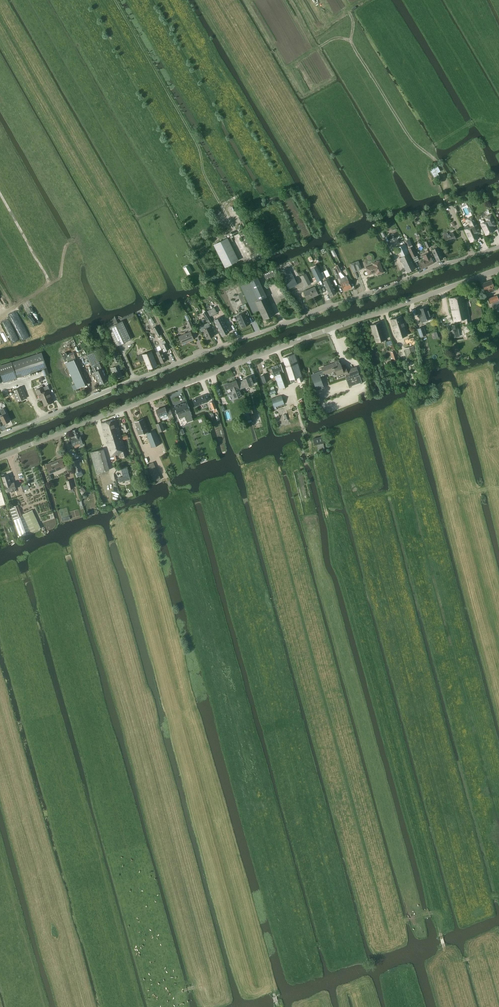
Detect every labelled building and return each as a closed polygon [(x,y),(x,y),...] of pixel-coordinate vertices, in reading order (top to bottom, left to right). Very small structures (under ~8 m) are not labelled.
[(440,171),(436,164),(429,168),(436,180),(440,178),(437,173),(440,171)] [(484,222),(484,221),(484,220),(483,220),(482,220),(481,220),(481,221),(480,221),(480,222),(480,223),(486,235),(490,233),(492,232),(494,231),(492,226),(495,225),(491,215),(485,217),(487,221),(484,222)] [(468,227),(468,226),(467,226),(466,226),(465,226),(465,227),(464,227),(464,228),(464,229),(470,242),(472,241),(473,241),(475,240),(475,239),(479,238),(477,234),(480,232),(473,216),(467,219),(471,226),(468,227)] [(242,238),(249,234),(247,229),(239,233),(242,238)] [(447,243),(456,239),(453,232),(447,235),(446,232),(443,234),(447,243)] [(249,234),(242,238),(241,238),(246,246),(254,242),(249,234)] [(227,238),(214,244),(225,267),(238,260),(227,238)] [(409,253),(405,243),(397,247),(402,257),(400,258),(407,272),(415,268),(408,254),(409,253)] [(408,248),(412,257),(417,255),(412,246),(408,248)] [(438,247),(431,250),(437,261),(443,258),(438,247)] [(264,258),(259,249),(250,255),(255,263),(264,258)] [(418,263),(421,268),(433,262),(428,252),(422,255),(424,259),(422,260),(422,261),(418,263)] [(379,260),(372,263),(373,265),(366,268),(368,275),(376,272),(376,274),(383,272),(379,260)] [(358,261),(354,262),(350,263),(353,272),(361,269),(358,261)] [(338,272),(343,270),(339,263),(335,265),(338,272)] [(192,272),(189,265),(183,268),(187,275),(192,272)] [(330,276),(325,265),(320,267),(319,267),(324,278),(330,276)] [(289,267),(281,271),(286,282),(289,288),(297,284),(289,267)] [(318,267),(311,271),(316,280),(323,277),(318,267)] [(267,269),(262,271),(266,280),(275,276),(271,268),(267,270),(267,269)] [(306,273),(300,276),(305,286),(311,283),(306,273)] [(264,319),(275,314),(257,276),(240,284),(253,312),(259,309),(263,319),(264,319)] [(342,278),(348,289),(351,287),(348,279),(346,280),(345,277),(342,278)] [(323,281),(329,296),(336,293),(329,279),(323,281)] [(491,280),(482,283),(484,290),(487,289),(488,291),(493,289),(492,287),(493,286),(491,280)] [(315,287),(303,291),(307,299),(318,294),(315,287)] [(463,295),(449,298),(454,321),(464,318),(465,319),(465,323),(469,323),(463,295)] [(492,303),(498,300),(497,295),(488,298),(490,303),(492,303)] [(427,306),(419,309),(420,312),(418,313),(421,321),(427,319),(428,320),(432,318),(431,314),(429,314),(427,306)] [(217,312),(214,307),(207,311),(210,316),(217,312)] [(245,312),(237,316),(242,327),(250,323),(246,315),(249,314),(247,311),(245,312)] [(221,316),(214,320),(222,335),(229,331),(221,316)] [(401,316),(391,319),(396,338),(407,335),(401,316)] [(122,321),(109,327),(117,345),(130,339),(122,321)] [(380,322),(371,325),(376,342),(386,339),(380,322)] [(458,323),(451,325),(453,337),(459,336),(457,328),(458,328),(458,323)] [(204,324),(199,327),(201,331),(204,330),(207,338),(214,335),(210,327),(206,329),(204,324)] [(156,326),(153,328),(157,336),(161,334),(156,326)] [(418,328),(420,337),(426,335),(423,327),(418,328)] [(190,331),(179,336),(182,344),(193,339),(190,331)] [(413,346),(405,348),(408,359),(416,356),(413,346)] [(157,365),(151,350),(142,354),(148,369),(157,365)] [(161,350),(156,352),(161,363),(166,361),(161,350)] [(17,377),(42,369),(43,369),(47,368),(41,352),(0,366),(0,371),(4,382),(17,377)] [(94,352),(87,355),(90,361),(96,358),(94,352)] [(294,354),(283,357),(290,379),(294,378),(297,377),(298,382),(303,380),(294,354)] [(75,357),(65,361),(75,384),(72,385),(74,389),(87,383),(75,357)] [(321,368),(322,370),(311,374),(316,390),(324,387),(320,376),(324,375),(325,379),(331,377),(332,378),(336,376),(337,376),(338,378),(345,376),(349,387),(351,387),(351,386),(360,383),(360,384),(362,383),(357,366),(347,370),(346,366),(342,367),(339,359),(334,361),(334,363),(321,368)] [(101,369),(99,364),(92,367),(100,384),(108,380),(103,368),(101,369)] [(283,372),(281,364),(271,367),(274,375),(275,375),(277,380),(279,379),(278,374),(283,372)] [(116,366),(111,368),(112,372),(115,371),(117,378),(122,376),(120,369),(118,365),(116,366)] [(288,385),(283,372),(278,374),(279,379),(277,380),(280,388),(288,385)] [(243,381),(241,382),(243,388),(247,386),(248,387),(250,387),(249,386),(253,384),(253,382),(254,381),(253,376),(251,377),(243,380),(243,381)] [(236,380),(225,385),(227,391),(226,393),(227,394),(228,395),(232,393),(234,399),(242,396),(240,389),(243,388),(241,382),(237,383),(236,380)] [(12,390),(17,402),(27,398),(22,386),(12,390)] [(36,390),(39,397),(41,397),(44,405),(54,401),(49,389),(45,391),(43,387),(36,390)] [(204,395),(193,399),(195,406),(207,401),(204,395)] [(284,403),(281,395),(271,399),(274,407),(284,403)] [(182,417),(185,415),(188,422),(193,420),(191,415),(192,415),(190,409),(187,402),(174,406),(177,414),(181,413),(182,417)] [(165,406),(156,409),(159,419),(168,415),(169,417),(173,416),(170,407),(166,409),(165,406)] [(0,416),(4,424),(10,421),(7,413),(6,413),(4,408),(0,409),(3,415),(0,416)] [(143,418),(136,421),(137,426),(141,434),(141,435),(145,434),(144,432),(146,432),(146,433),(148,432),(148,431),(143,418)] [(106,440),(121,436),(116,419),(101,423),(106,440)] [(159,431),(164,429),(161,422),(156,424),(159,431)] [(154,430),(147,433),(152,446),(159,444),(154,430)] [(82,440),(79,434),(79,433),(74,435),(73,435),(75,438),(71,439),(73,445),(82,442),(81,440),(82,440)] [(326,442),(325,435),(313,438),(314,444),(326,442)] [(127,456),(121,436),(106,440),(111,456),(121,453),(123,457),(127,456)] [(109,470),(103,449),(90,452),(96,473),(109,470)] [(61,458),(46,464),(50,472),(64,466),(61,458)] [(78,459),(71,462),(75,473),(82,470),(80,466),(78,459)] [(147,465),(155,482),(161,479),(152,462),(147,465)] [(123,476),(118,478),(119,482),(130,479),(127,468),(121,469),(123,476)] [(8,474),(2,476),(5,485),(4,485),(6,491),(10,490),(11,492),(15,491),(14,489),(16,488),(14,482),(11,483),(8,474)] [(141,482),(134,486),(138,491),(143,487),(141,482)] [(20,517),(16,506),(9,508),(20,536),(26,534),(20,517)] [(32,510),(23,514),(31,532),(41,528),(32,510)]
